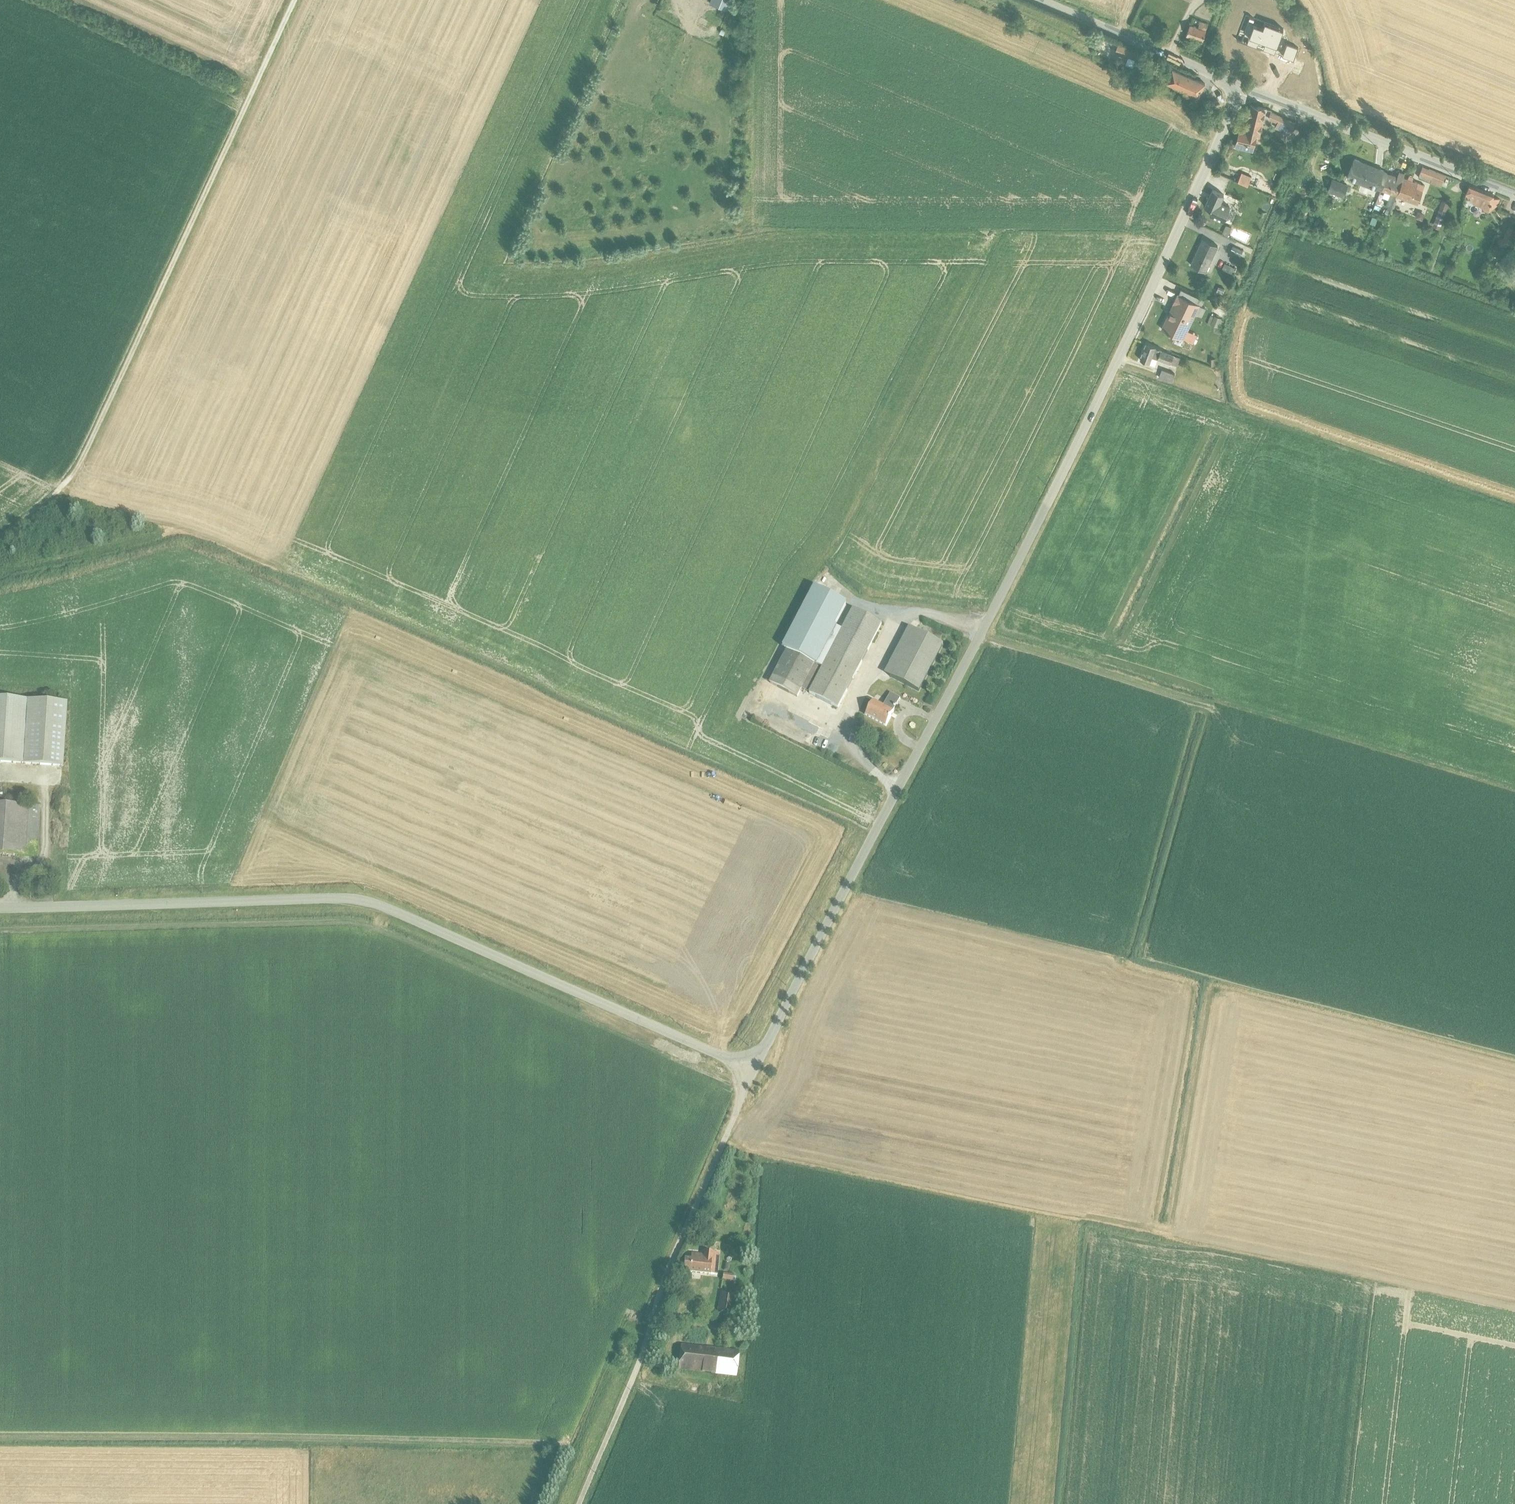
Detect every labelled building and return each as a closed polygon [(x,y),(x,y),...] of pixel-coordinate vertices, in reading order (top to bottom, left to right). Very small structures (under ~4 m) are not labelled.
[(710,2),(729,10),(733,0),(710,0),(710,2)] [(1190,24),(1187,34),(1203,40),(1208,23),(1201,21),(1199,27),(1190,24)] [(1262,22),(1257,38),(1283,46),(1281,51),(1299,57),(1304,38),(1287,33),(1286,35),(1282,33),(1284,29),(1262,22)] [(1118,45),(1116,50),(1119,51),(1118,53),(1128,57),(1129,56),(1133,58),(1136,52),(1118,45)] [(1275,51),(1272,59),(1280,61),(1283,53),(1275,51)] [(1184,90),(1199,96),(1199,97),(1205,83),(1172,68),(1166,82),(1184,90)] [(1199,96),(1184,90),(1182,94),(1197,100),(1199,96)] [(1240,130),(1236,146),(1254,150),(1257,136),(1259,136),(1266,108),(1252,104),(1245,131),(1240,130)] [(1271,110),(1269,118),(1278,122),(1275,127),(1290,134),(1296,121),(1271,110)] [(1333,136),(1327,149),(1337,153),(1343,141),(1333,136)] [(1382,190),(1387,173),(1384,171),(1384,170),(1381,169),(1376,169),(1363,164),(1359,160),(1355,159),(1347,178),(1377,190),(1378,188),(1382,190)] [(1432,178),(1442,182),(1445,174),(1423,166),(1419,177),(1431,182),(1432,178)] [(1387,173),(1382,190),(1391,193),(1386,206),(1387,206),(1386,209),(1386,208),(1384,214),(1389,216),(1397,196),(1404,177),(1405,173),(1399,171),(1398,176),(1387,173)] [(1239,181),(1248,185),(1252,176),(1242,172),(1239,181)] [(1404,177),(1397,196),(1418,204),(1423,190),(1416,187),(1418,182),(1404,177)] [(1332,182),(1328,191),(1344,197),(1348,184),(1333,178),(1332,182)] [(1248,185),(1239,181),(1234,179),(1232,185),(1227,182),(1222,193),(1213,189),(1210,195),(1208,194),(1207,197),(1209,198),(1205,206),(1212,209),(1210,215),(1223,221),(1228,214),(1230,206),(1222,202),(1225,195),(1237,200),(1238,198),(1242,200),(1244,194),(1252,198),(1256,189),(1248,186),(1248,185)] [(1470,184),(1466,193),(1470,195),(1473,203),(1483,207),(1484,211),(1489,212),(1496,206),(1499,199),(1492,196),(1494,193),(1470,184)] [(1440,206),(1447,209),(1449,203),(1442,200),(1440,206)] [(1447,209),(1440,206),(1433,226),(1440,228),(1447,209)] [(1418,210),(1416,218),(1423,220),(1425,213),(1418,210)] [(1226,224),(1222,232),(1228,235),(1232,227),(1226,224)] [(1497,239),(1501,248),(1512,243),(1514,235),(1514,228),(1508,225),(1504,237),(1497,239)] [(1203,238),(1191,265),(1206,272),(1207,270),(1209,270),(1210,267),(1209,266),(1219,246),(1203,238)] [(1233,245),(1230,252),(1241,257),(1244,251),(1233,245)] [(1497,262),(1484,292),(1489,294),(1502,264),(1497,262)] [(1225,263),(1222,269),(1234,275),(1236,271),(1234,270),(1235,268),(1225,263)] [(1167,317),(1162,328),(1184,339),(1184,338),(1193,343),(1197,334),(1188,330),(1201,304),(1202,305),(1204,299),(1181,288),(1179,294),(1178,293),(1173,302),(1175,303),(1168,318),(1167,317)] [(1216,307),(1213,312),(1224,318),(1227,312),(1216,307)] [(1211,315),(1208,323),(1218,327),(1222,318),(1215,315),(1214,316),(1211,315)] [(1146,343),(1140,359),(1156,365),(1158,359),(1171,364),(1171,363),(1178,366),(1181,358),(1146,343)] [(1162,369),(1159,378),(1172,383),(1175,374),(1162,369)] [(772,666),(765,680),(770,682),(770,683),(798,698),(802,690),(810,694),(809,695),(839,709),(883,625),(853,610),(842,631),(835,627),(847,604),(814,588),(783,648),(786,650),(777,668),(772,666)] [(909,628),(885,674),(919,692),(943,646),(909,628)] [(874,701),(866,716),(886,727),(899,702),(900,699),(891,694),(884,707),(874,701)] [(63,768),(67,704),(0,699),(0,764),(63,768)] [(37,857),(41,806),(0,804),(0,855),(37,857)] [(684,1260),(684,1272),(711,1275),(711,1274),(717,1275),(719,1253),(704,1252),(704,1256),(692,1254),(691,1257),(689,1257),(688,1260),(684,1260)] [(720,1291),(717,1315),(732,1317),(735,1299),(739,1299),(740,1295),(736,1294),(720,1291)] [(681,1346),(678,1369),(737,1376),(739,1352),(681,1346)]
